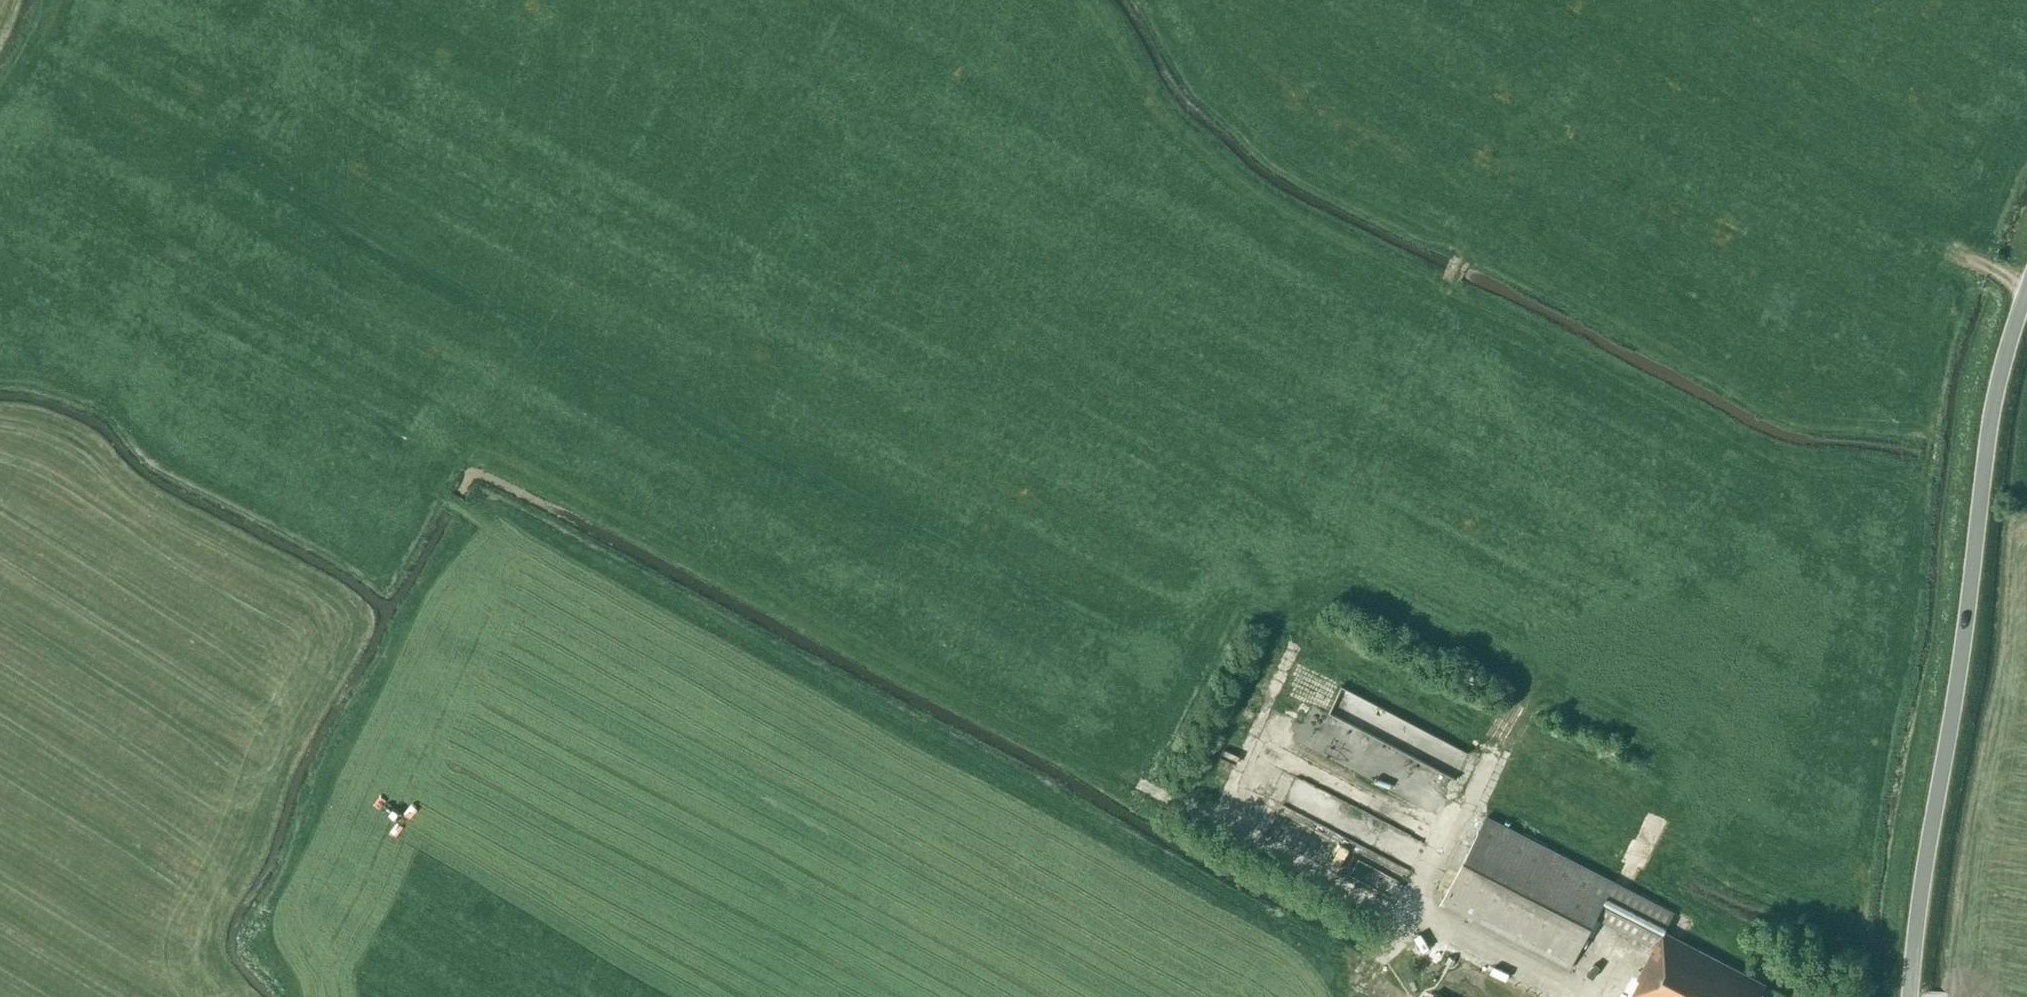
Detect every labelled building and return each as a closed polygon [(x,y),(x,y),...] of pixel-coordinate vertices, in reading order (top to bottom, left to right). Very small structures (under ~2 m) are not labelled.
[(1673,913),(1487,816),(1441,905),(1568,970),(1595,918),(1654,948),(1637,980),(1640,981),(1631,996),(1759,996),(1765,985),(1663,932),(1673,913)]
